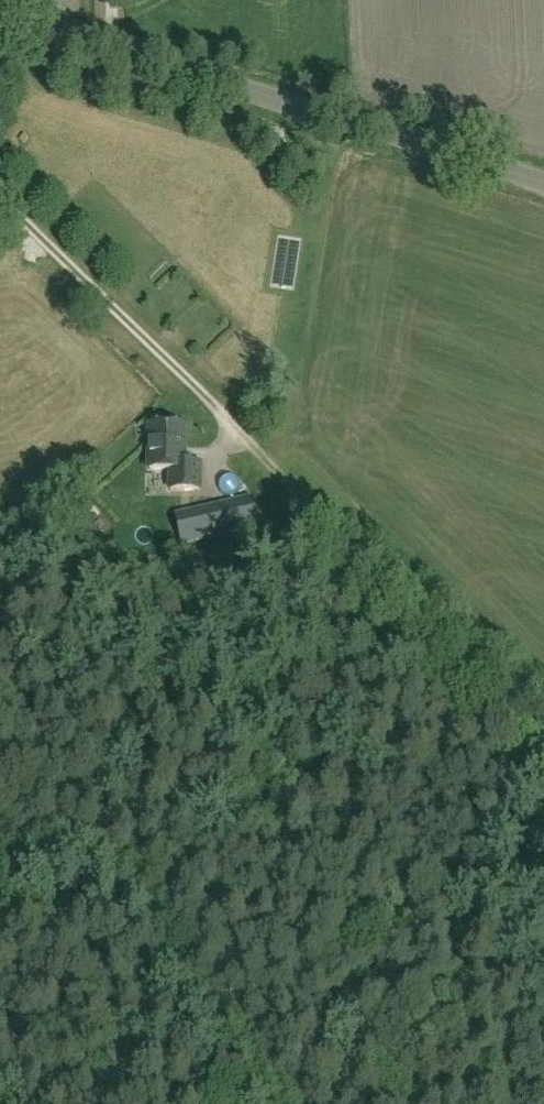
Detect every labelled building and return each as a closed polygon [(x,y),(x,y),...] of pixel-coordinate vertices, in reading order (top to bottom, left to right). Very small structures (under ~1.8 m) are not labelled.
[(171,491),(199,492),(199,464),(184,464),(184,427),(151,426),(150,471),(168,471),(171,474),(171,491)]
